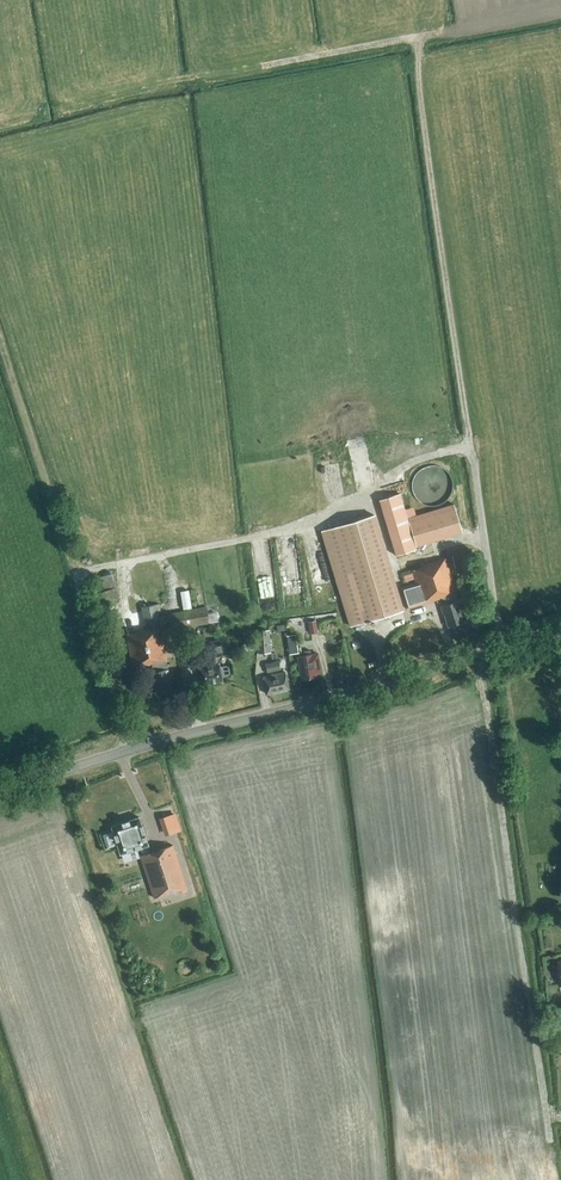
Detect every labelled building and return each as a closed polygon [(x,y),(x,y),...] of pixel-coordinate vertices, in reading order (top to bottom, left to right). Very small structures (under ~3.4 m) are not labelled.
[(399,494),(379,501),(395,556),(415,549),(399,494)] [(350,626),(384,616),(404,610),(375,516),(321,532),(350,626)] [(464,552),(453,555),(457,567),(468,564),(464,552)] [(415,582),(399,587),(405,609),(410,608),(445,597),(447,604),(440,606),(443,615),(444,615),(448,627),(463,622),(462,620),(473,617),(467,597),(458,600),(445,559),(421,566),(421,568),(412,570),(415,582)] [(120,596),(112,573),(91,580),(99,603),(120,596)] [(158,615),(157,612),(161,612),(160,604),(141,607),(145,629),(136,631),(136,632),(126,634),(133,668),(151,665),(157,693),(171,690),(169,677),(174,675),(171,663),(166,664),(166,662),(167,662),(161,632),(221,622),(219,605),(158,615)] [(107,648),(118,645),(112,621),(101,624),(107,648)] [(311,634),(318,633),(316,621),(308,622),(311,634)] [(258,654),(271,653),(270,630),(256,631),(258,654)] [(217,660),(217,657),(222,656),(220,640),(202,644),(204,654),(202,654),(204,664),(199,665),(203,685),(222,681),(222,677),(228,676),(230,674),(229,667),(226,666),(220,667),(218,660),(217,660)] [(183,667),(194,666),(190,642),(179,644),(183,667)] [(297,644),(287,645),(289,655),(298,654),(297,644)] [(115,665),(125,663),(122,647),(113,648),(115,665)] [(312,654),(311,651),(305,651),(305,655),(297,657),(301,680),(318,677),(317,674),(321,673),(318,653),(312,654)] [(267,673),(280,670),(278,661),(265,664),(267,673)] [(267,694),(289,689),(285,673),(263,678),(267,694)] [(160,817),(167,835),(182,829),(176,811),(160,817)] [(112,832),(103,835),(107,849),(117,846),(120,855),(141,848),(143,855),(140,856),(153,899),(186,889),(173,846),(150,853),(148,846),(139,818),(111,827),(112,832)]
